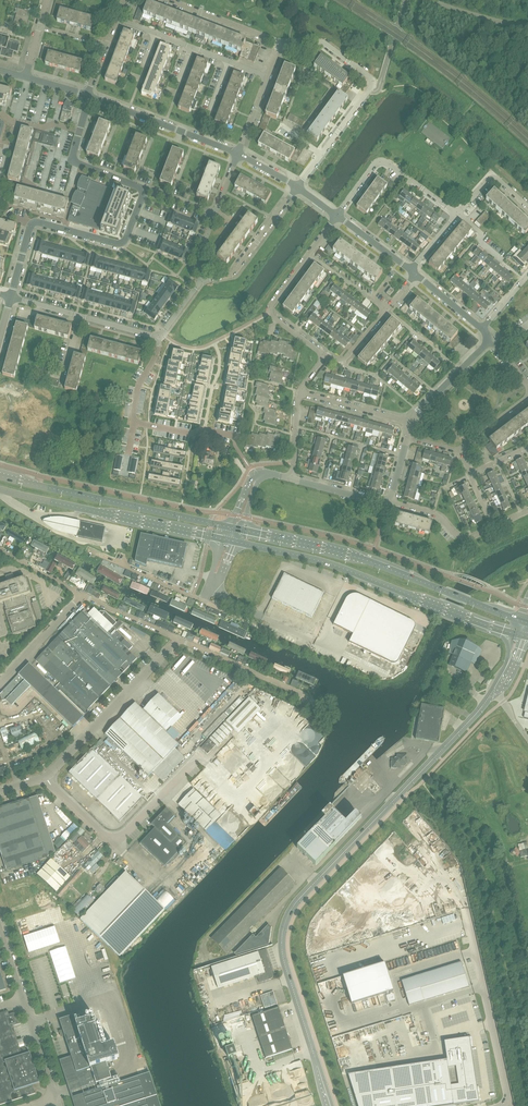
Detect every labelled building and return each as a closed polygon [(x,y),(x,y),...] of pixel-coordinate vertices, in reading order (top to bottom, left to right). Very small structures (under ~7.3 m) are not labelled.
[(143,14),(159,20),(164,9),(147,3),(147,4),(146,7),(145,10),(144,13),(143,14)] [(17,13),(16,16),(28,19),(29,15),(25,13),(25,11),(16,8),(15,12),(17,13)] [(180,16),(164,9),(159,20),(176,27),(180,16)] [(57,21),(73,25),(76,14),(60,10),(60,11),(59,14),(58,17),(57,21)] [(94,19),(76,14),(73,25),(91,30),(94,19)] [(16,24),(28,27),(29,22),(25,21),(25,19),(28,20),(28,19),(16,16),(15,20),(17,21),(16,24)] [(196,22),(180,16),(176,27),(192,33),(196,22)] [(192,33),(209,39),(213,28),(196,22),(192,33)] [(229,35),(213,28),(209,39),(225,46),(229,35)] [(124,31),(119,45),(117,47),(129,52),(135,35),(124,31)] [(13,55),(14,51),(18,52),(20,44),(9,41),(10,37),(0,35),(0,56),(12,59),(13,55)] [(241,52),(245,42),(246,41),(229,35),(225,46),(241,52)] [(254,45),(245,42),(241,52),(239,57),(248,60),(249,57),(250,54),(252,51),(253,48),(254,45)] [(160,45),(154,62),(165,66),(172,49),(160,45)] [(117,47),(115,54),(111,64),(122,68),(129,52),(117,47)] [(45,64),(55,67),(62,69),(65,57),(48,52),(48,54),(47,57),(46,61),(45,64)] [(321,56),(314,66),(328,76),(335,67),(321,56)] [(62,69),(69,71),(79,74),(82,62),(65,57),(62,69)] [(197,59),(191,76),(202,80),(208,63),(197,59)] [(154,62),(148,78),(159,82),(165,66),(154,62)] [(105,80),(116,84),(122,68),(111,64),(105,80)] [(284,66),(279,79),(278,82),(289,86),(295,70),(284,66)] [(349,77),(337,68),(335,67),(328,76),(342,87),(344,84),(346,81),(348,79),(349,77)] [(234,73),(230,83),(227,90),(238,94),(245,77),(234,73)] [(191,76),(188,82),(184,92),(195,96),(202,80),(191,76)] [(154,95),(159,82),(148,78),(142,94),(153,99),(154,95)] [(278,82),(275,89),(273,95),(272,99),(283,103),(286,95),(289,86),(278,82)] [(0,87),(0,88),(0,105),(2,105),(3,103),(5,104),(7,98),(9,99),(10,97),(12,91),(0,87)] [(226,93),(225,96),(221,106),(232,110),(238,94),(227,90),(226,93)] [(178,108),(189,113),(195,96),(184,92),(183,95),(178,108)] [(337,113),(339,111),(348,99),(344,96),(338,92),(336,95),(328,106),(337,113)] [(272,99),(265,115),(270,117),(277,119),(283,103),(272,99)] [(64,106),(63,110),(62,113),(66,114),(67,111),(71,112),(72,108),(72,106),(68,101),(67,102),(66,103),(65,104),(65,105),(65,106),(64,106)] [(226,127),(232,110),(221,106),(215,122),(226,127)] [(327,127),(329,125),(337,113),(328,106),(317,120),(327,127)] [(70,117),(71,112),(67,111),(66,114),(62,113),(60,121),(68,123),(69,117),(70,117)] [(317,142),(323,133),(327,127),(317,120),(307,134),(317,142)] [(104,143),(107,136),(111,126),(99,122),(93,138),(104,143)] [(19,139),(17,145),(29,149),(33,132),(22,128),(20,136),(20,135),(19,138),(19,139)] [(42,142),(52,144),(51,147),(56,148),(59,138),(44,134),(42,142)] [(258,145),(271,152),(273,153),(279,143),(264,134),(263,135),(261,138),(258,145)] [(147,140),(136,136),(129,152),(141,157),(147,140)] [(98,159),(102,150),(104,143),(93,138),(87,155),(98,159)] [(292,156),(294,153),(295,151),(279,143),(273,153),(289,162),(291,159),(292,156)] [(14,155),(12,162),(24,166),(29,149),(17,145),(15,152),(14,155)] [(172,150),(166,166),(177,171),(184,154),(172,150)] [(129,152),(123,169),(134,173),(141,157),(129,152)] [(10,172),(8,179),(19,183),(24,166),(12,162),(11,169),(10,169),(10,172)] [(214,185),(215,182),(220,168),(209,164),(202,180),(214,185)] [(171,188),(175,177),(177,171),(166,166),(160,183),(171,188)] [(240,176),(234,187),(250,196),(256,185),(240,176)] [(70,214),(68,221),(100,230),(106,216),(115,191),(85,179),(83,179),(73,204),(70,212),(70,214)] [(377,179),(367,193),(377,200),(387,186),(386,185),(384,183),(381,182),(378,180),(377,179)] [(208,201),(211,192),(214,185),(202,180),(196,197),(208,201)] [(271,194),(258,186),(256,185),(250,196),(265,204),(271,194)] [(17,187),(13,205),(30,209),(34,192),(17,187)] [(396,200),(397,199),(400,201),(398,205),(395,208),(397,210),(400,206),(403,203),(409,194),(403,190),(401,194),(398,192),(394,198),(396,200)] [(485,200),(498,212),(507,202),(494,190),(485,200)] [(106,216),(100,230),(117,234),(121,225),(119,224),(129,196),(115,191),(106,216)] [(51,197),(34,192),(30,209),(47,214),(51,197)] [(366,215),(366,214),(377,200),(367,193),(356,207),(366,215)] [(403,203),(400,206),(402,208),(404,206),(405,207),(407,208),(414,198),(409,194),(403,203)] [(68,201),(51,197),(47,214),(64,218),(68,201)] [(408,216),(406,218),(407,219),(409,216),(419,202),(414,198),(407,208),(406,210),(409,212),(408,213),(407,215),(408,216)] [(413,216),(415,212),(418,214),(425,206),(419,202),(409,216),(411,218),(412,216),(413,216)] [(520,214),(514,209),(507,202),(498,212),(511,224),(520,214)] [(418,214),(422,217),(419,220),(419,221),(416,225),(418,226),(430,210),(425,206),(418,214)] [(426,220),(429,222),(435,214),(430,210),(418,226),(420,228),(423,223),(423,224),(426,220)] [(168,223),(173,225),(177,215),(171,213),(168,223)] [(378,225),(383,229),(387,223),(389,221),(394,214),(392,213),(387,219),(384,217),(378,225)] [(248,214),(237,228),(247,236),(258,221),(248,214)] [(383,229),(388,233),(392,227),(390,225),(396,217),(394,216),(395,214),(394,214),(389,221),(387,223),(383,229)] [(434,226),(436,223),(441,218),(435,214),(429,222),(434,226)] [(527,232),(527,222),(520,214),(511,224),(524,236),(527,232)] [(173,225),(179,227),(182,217),(177,215),(173,225)] [(188,220),(182,217),(179,227),(184,229),(188,220)] [(193,222),(188,220),(184,229),(190,231),(193,222)] [(9,244),(12,237),(11,237),(12,235),(14,236),(17,225),(8,223),(5,222),(0,221),(0,246),(7,248),(9,244)] [(190,232),(195,234),(199,223),(193,221),(193,222),(190,231),(190,232)] [(388,233),(394,237),(402,225),(400,223),(396,230),(392,227),(388,233)] [(394,237),(399,241),(403,235),(400,233),(402,231),(405,227),(404,226),(405,225),(404,223),(402,225),(394,237)] [(462,223),(451,236),(461,244),(472,231),(462,223)] [(426,227),(424,231),(431,236),(433,232),(426,227)] [(237,250),(241,244),(247,236),(237,228),(227,243),(237,250)] [(408,239),(410,237),(413,233),(414,232),(412,230),(408,235),(405,232),(403,235),(399,241),(404,245),(408,239)] [(429,237),(422,232),(419,236),(426,241),(429,237)] [(451,236),(446,242),(440,250),(449,258),(461,244),(451,236)] [(410,248),(414,243),(408,239),(404,245),(410,248)] [(414,243),(410,248),(415,252),(422,243),(416,239),(414,243)] [(157,251),(163,253),(163,252),(167,243),(161,240),(157,251)] [(332,251),(346,261),(354,251),(340,241),(338,242),(336,245),(334,248),(332,251)] [(36,252),(42,254),(45,244),(45,243),(39,242),(38,245),(37,245),(36,248),(37,249),(36,252)] [(163,252),(168,254),(172,244),(167,242),(167,243),(163,252)] [(226,264),(232,256),(237,250),(227,243),(217,257),(226,264)] [(45,244),(42,254),(48,255),(50,245),(45,244)] [(168,254),(174,256),(178,247),(172,244),(168,254)] [(50,245),(48,255),(53,257),(56,247),(50,245)] [(56,247),(53,257),(59,259),(62,249),(56,247)] [(183,249),(178,247),(174,256),(179,258),(183,249)] [(65,260),(67,250),(68,249),(67,249),(67,250),(62,249),(63,248),(62,248),(62,249),(59,259),(65,260)] [(473,254),(476,256),(473,259),(474,259),(471,263),(473,264),(483,253),(477,248),(473,254)] [(179,259),(185,261),(189,251),(183,249),(179,258),(179,259)] [(65,260),(70,262),(73,252),(67,250),(65,260)] [(440,250),(435,255),(428,263),(438,271),(449,258),(440,250)] [(368,262),(354,251),(346,261),(361,272),(368,262)] [(73,252),(70,262),(76,263),(79,253),(73,252)] [(526,261),(527,259),(527,257),(522,252),(518,257),(521,260),(518,263),(523,267),(525,264),(527,263),(526,261)] [(76,263),(82,265),(84,255),(79,253),(76,263)] [(481,260),(483,262),(488,257),(483,253),(473,264),(475,266),(481,260)] [(82,265),(88,267),(90,256),(84,254),(84,255),(82,265)] [(91,267),(97,269),(99,259),(100,259),(100,258),(94,257),(91,267)] [(483,262),(486,265),(481,271),(483,273),(493,261),(488,257),(483,262)] [(97,269),(102,270),(105,260),(100,259),(99,259),(97,269)] [(105,260),(102,270),(108,272),(111,262),(105,260)] [(498,265),(493,261),(483,273),(485,274),(488,271),(489,271),(491,268),(493,271),(498,265)] [(116,263),(111,262),(108,272),(114,273),(116,263)] [(382,273),(368,262),(361,272),(371,280),(370,281),(374,284),(382,273)] [(119,275),(122,265),(117,264),(117,263),(116,263),(114,273),(119,275)] [(125,277),(128,267),(128,266),(127,266),(127,267),(122,265),(119,275),(125,277)] [(314,265),(308,273),(304,279),(313,286),(324,272),(314,265)] [(493,271),(498,275),(503,269),(498,265),(493,271)] [(125,277),(131,278),(133,268),(128,267),(125,277)] [(133,268),(131,278),(136,280),(139,270),(133,268)] [(501,282),(508,274),(503,269),(498,275),(503,279),(501,282)] [(136,280),(142,281),(145,271),(144,271),(139,270),(136,280)] [(142,281),(148,283),(151,272),(145,271),(144,271),(145,271),(142,281)] [(508,288),(506,286),(508,283),(513,278),(508,274),(501,282),(500,284),(501,285),(500,286),(501,288),(505,291),(508,288)] [(30,275),(29,279),(28,278),(27,282),(28,282),(27,286),(33,287),(36,277),(30,275)] [(450,281),(455,286),(460,280),(455,276),(450,281)] [(33,287),(39,288),(41,278),(36,277),(33,287)] [(47,280),(41,278),(39,288),(44,290),(47,280)] [(304,279),(293,293),(303,300),(313,286),(304,279)] [(468,287),(465,284),(460,290),(465,294),(475,283),(476,281),(474,279),(468,287)] [(47,280),(44,290),(50,291),(53,281),(47,280)] [(174,291),(175,292),(179,286),(176,284),(176,283),(173,281),(173,282),(170,280),(166,285),(175,291),(174,291)] [(455,286),(460,290),(465,284),(460,280),(455,286)] [(58,283),(59,283),(53,281),(50,292),(51,292),(51,291),(55,292),(55,293),(56,293),(58,283)] [(59,283),(58,283),(56,293),(61,294),(64,284),(59,283)] [(339,289),(334,285),(331,283),(325,291),(329,294),(331,291),(333,293),(331,295),(331,296),(329,299),(331,301),(339,289)] [(470,298),(475,293),(477,291),(474,288),(477,284),(475,283),(465,294),(470,298)] [(61,294),(67,296),(70,286),(64,284),(61,294)] [(166,285),(163,290),(171,296),(174,291),(175,291),(166,285)] [(73,297),(75,287),(70,286),(67,296),(73,297)] [(76,287),(75,287),(73,297),(72,298),(79,299),(81,289),(76,287)] [(338,297),(341,299),(345,293),(339,289),(331,301),(333,302),(336,299),(338,297)] [(82,301),(88,302),(90,292),(85,290),(82,301)] [(159,294),(168,300),(171,296),(163,290),(159,294)] [(475,302),(481,307),(490,295),(485,291),(482,295),(480,297),(475,302)] [(88,302),(93,303),(96,293),(90,292),(88,302)] [(96,293),(93,303),(99,305),(102,295),(96,293)] [(283,307),(292,315),(303,300),(293,293),(283,307)] [(339,301),(342,304),(339,307),(341,309),(350,297),(345,293),(341,299),(339,301)] [(470,298),(475,302),(480,297),(475,293),(470,298)] [(156,299),(164,305),(165,306),(165,305),(167,301),(168,301),(168,300),(159,294),(156,299)] [(99,305),(105,306),(107,296),(102,295),(99,305)] [(490,305),(492,303),(494,305),(497,301),(490,295),(481,307),(486,311),(490,305)] [(108,296),(107,296),(105,306),(105,307),(106,306),(110,307),(110,308),(110,307),(113,298),(113,297),(108,296)] [(113,297),(113,298),(110,307),(116,309),(119,299),(113,297)] [(349,309),(355,301),(350,297),(341,309),(343,310),(346,307),(348,304),(351,306),(349,309)] [(116,309),(122,311),(125,301),(119,299),(116,309)] [(152,304),(161,310),(164,305),(156,299),(152,304)] [(411,306),(409,309),(423,320),(430,311),(417,300),(415,301),(413,304),(411,306)] [(128,312),(130,302),(125,301),(122,311),(127,312),(128,312)] [(349,309),(352,311),(350,315),(352,316),(354,314),(356,310),(361,305),(355,301),(349,309)] [(136,304),(130,302),(128,312),(127,312),(127,313),(133,314),(136,304)] [(149,309),(157,315),(161,310),(152,304),(149,309)] [(356,310),(362,314),(366,309),(361,305),(356,310)] [(151,318),(154,320),(158,315),(157,315),(149,309),(145,314),(148,316),(147,317),(150,319),(151,318)] [(362,314),(367,318),(371,313),(366,309),(362,314)] [(444,322),(438,318),(430,311),(423,320),(436,332),(444,322)] [(308,320),(314,324),(318,318),(316,317),(317,315),(314,313),(308,320)] [(36,322),(34,329),(51,334),(55,322),(37,317),(36,322)] [(319,328),(323,322),(318,318),(314,324),(319,328)] [(326,324),(323,322),(319,328),(324,332),(333,320),(331,318),(328,322),(326,324)] [(370,320),(367,318),(365,320),(363,319),(360,323),(365,326),(370,320)] [(391,318),(380,332),(390,340),(401,326),(391,318)] [(324,332),(330,336),(334,330),(331,328),(333,325),(335,322),(333,320),(324,332)] [(72,327),(55,322),(51,334),(69,339),(72,327)] [(458,334),(450,327),(444,322),(436,332),(450,343),(452,340),(454,338),(456,335),(458,334)] [(16,324),(14,334),(12,341),(24,344),(28,327),(25,326),(22,325),(18,324),(16,324)] [(337,332),(334,330),(330,336),(335,340),(344,328),(341,326),(339,330),(338,329),(337,332)] [(335,340),(340,343),(346,335),(344,338),(341,336),(343,333),(344,334),(347,330),(344,328),(335,340)] [(380,332),(369,345),(378,353),(390,340),(380,332)] [(349,338),(346,335),(340,343),(346,347),(351,339),(354,336),(352,334),(349,338)] [(405,345),(408,347),(413,352),(418,345),(415,343),(417,341),(412,337),(405,345)] [(235,338),(234,344),(246,347),(247,341),(246,340),(245,340),(235,338)] [(91,339),(90,342),(89,345),(88,349),(87,350),(104,355),(108,343),(91,339)] [(262,345),(259,344),(257,354),(261,355),(262,353),(265,354),(267,344),(268,341),(263,340),(262,345)] [(270,345),(267,344),(265,354),(269,355),(270,353),(273,354),(275,344),(276,341),(271,340),(270,345)] [(278,345),(277,345),(275,344),(273,354),(277,355),(277,353),(280,354),(284,341),(279,340),(278,345)] [(12,341),(9,350),(7,358),(19,361),(24,344),(12,341)] [(283,357),(287,358),(290,348),(287,347),(289,343),(284,341),(280,354),(283,355),(283,357)] [(125,348),(108,343),(104,355),(122,360),(125,348)] [(232,350),(243,352),(245,353),(246,347),(234,344),(232,350)] [(294,362),(297,352),(294,351),(295,347),(291,345),(290,348),(287,358),(290,359),(290,361),(294,362)] [(357,359),(364,364),(367,367),(378,353),(369,345),(357,359)] [(418,356),(424,350),(425,348),(423,346),(422,348),(418,345),(413,352),(418,356)] [(142,353),(125,348),(122,360),(139,364),(142,353)] [(425,348),(424,350),(418,356),(417,358),(420,361),(422,359),(424,360),(429,354),(426,351),(427,350),(425,348)] [(231,349),(230,356),(242,358),(243,352),(232,350),(231,349)] [(173,350),(172,356),(183,358),(184,352),(174,350),(173,350)] [(429,365),(436,357),(437,355),(434,353),(433,355),(432,357),(429,354),(422,362),(427,367),(429,365)] [(86,358),(79,356),(74,355),(69,372),(81,375),(86,358)] [(171,361),(171,362),(181,364),(182,364),(183,358),(172,356),(171,361)] [(230,356),(229,361),(240,363),(241,364),(242,358),(230,356)] [(440,361),(439,362),(436,360),(437,358),(436,357),(429,365),(434,369),(437,372),(444,363),(440,361)] [(7,358),(4,368),(2,375),(14,378),(19,361),(7,358)] [(169,361),(167,367),(178,369),(180,370),(181,364),(171,362),(171,361),(169,361)] [(229,361),(227,367),(229,368),(229,367),(239,369),(240,363),(229,361)] [(387,372),(393,376),(391,379),(398,370),(395,367),(396,366),(391,362),(387,367),(389,369),(387,372)] [(274,372),(273,375),(283,377),(284,373),(282,372),(283,369),(273,367),(270,366),(269,371),(274,372)] [(229,368),(228,373),(239,375),(240,376),(241,369),(239,369),(229,367),(229,368)] [(326,375),(325,378),(324,382),(331,384),(335,369),(333,374),(331,373),(331,376),(326,375)] [(331,384),(337,386),(340,378),(337,377),(337,375),(338,370),(335,369),(331,384)] [(402,371),(401,373),(398,370),(391,379),(396,383),(398,381),(406,371),(403,369),(402,371)] [(344,379),(340,378),(337,386),(344,388),(348,372),(345,371),(343,377),(344,378),(344,379)] [(408,376),(409,374),(406,371),(398,381),(403,385),(408,379),(405,376),(406,375),(408,376)] [(69,372),(67,381),(65,389),(76,392),(81,375),(69,372)] [(350,393),(353,382),(348,380),(349,379),(350,379),(351,373),(348,372),(344,388),(350,389),(350,393)] [(228,373),(227,379),(238,381),(239,375),(228,373)] [(273,383),(283,385),(284,381),(282,380),(283,377),(273,375),(270,374),(269,379),(274,380),(273,383)] [(357,383),(353,382),(350,393),(356,394),(357,391),(361,376),(358,375),(356,381),(357,381),(357,383)] [(366,385),(362,384),(362,382),(363,382),(364,377),(361,376),(357,391),(364,393),(366,385)] [(197,377),(196,382),(207,385),(209,379),(197,377)] [(369,386),(366,385),(364,393),(370,395),(373,385),(374,379),(371,378),(369,386)] [(415,378),(412,382),(408,379),(403,385),(401,387),(406,392),(408,390),(415,381),(416,380),(415,378)] [(165,379),(164,385),(176,387),(177,381),(176,381),(165,379)] [(227,379),(225,385),(236,387),(238,381),(227,379)] [(418,387),(415,385),(417,383),(415,381),(408,390),(416,396),(423,388),(420,385),(418,387)] [(269,385),(264,384),(256,382),(255,387),(259,388),(259,390),(269,393),(270,389),(268,388),(269,385)] [(379,386),(378,388),(375,388),(375,385),(373,385),(370,395),(377,397),(378,393),(381,393),(383,387),(379,386)] [(161,386),(159,392),(170,394),(172,388),(161,386)] [(227,387),(226,393),(237,395),(238,389),(227,387)] [(259,396),(259,397),(259,398),(269,401),(270,397),(268,396),(269,393),(259,390),(256,390),(255,395),(259,396)] [(158,398),(157,403),(169,406),(171,400),(169,400),(158,398)] [(259,406),(264,408),(269,409),(269,408),(270,404),(268,404),(269,401),(259,398),(256,398),(255,402),(260,404),(259,406)] [(157,403),(156,409),(168,412),(169,406),(157,403)] [(222,410),(231,412),(235,413),(236,407),(235,407),(224,405),(222,410)] [(264,408),(264,409),(263,412),(267,413),(267,416),(277,419),(278,414),(276,414),(277,411),(269,408),(269,409),(264,408)] [(316,417),(322,419),(324,410),(318,408),(318,409),(317,412),(316,415),(315,417),(316,417)] [(156,409),(155,415),(156,415),(167,418),(168,412),(156,409)] [(220,410),(219,416),(230,418),(231,412),(222,410),(220,410)] [(323,417),(329,418),(331,412),(324,410),(322,419),(323,417)] [(519,417),(517,419),(524,429),(527,425),(527,410),(519,417)] [(329,418),(335,420),(337,413),(331,412),(329,418)] [(340,425),(343,415),(337,413),(335,420),(341,422),(340,425)] [(268,421),(267,424),(277,426),(278,422),(276,422),(277,419),(267,416),(264,415),(263,420),(268,421)] [(347,427),(350,417),(343,415),(340,425),(344,426),(347,427)] [(219,416),(218,422),(229,424),(230,418),(219,416)] [(354,425),(356,418),(350,417),(347,427),(349,428),(350,428),(351,424),(354,425)] [(356,430),(357,430),(359,431),(362,420),(356,418),(354,425),(357,426),(356,430)] [(517,419),(511,423),(503,430),(510,439),(524,429),(517,419)] [(361,427),(367,429),(369,422),(362,420),(359,431),(361,427)] [(373,430),(375,423),(369,422),(367,429),(366,433),(372,434),(373,430)] [(373,430),(379,432),(381,425),(375,423),(373,430)] [(383,444),(385,437),(387,427),(381,425),(379,432),(383,433),(381,438),(380,444),(383,444)] [(385,437),(388,438),(391,439),(392,435),(394,429),(387,427),(385,437)] [(503,430),(500,431),(489,440),(490,442),(492,445),(494,448),(496,450),(497,450),(496,450),(510,439),(503,430)] [(248,437),(245,447),(250,448),(250,446),(253,447),(256,437),(257,434),(252,433),(251,438),(248,437)] [(258,438),(256,437),(253,447),(258,448),(258,446),(261,447),(264,437),(264,434),(260,433),(258,438)] [(266,438),(264,437),(261,447),(265,448),(266,446),(269,447),(271,437),(272,434),(267,433),(266,438)] [(277,447),(280,434),(275,433),(274,438),(271,437),(269,447),(273,448),(274,446),(277,447)] [(322,439),(318,438),(315,437),(313,444),(316,445),(324,447),(325,442),(327,443),(328,441),(322,439)] [(154,446),(153,452),(170,456),(171,450),(172,444),(168,443),(167,449),(154,446)] [(353,444),(352,447),(349,446),(347,453),(355,455),(356,451),(358,451),(359,449),(358,448),(359,446),(353,444)] [(316,445),(314,451),(324,454),(325,452),(323,451),(324,447),(316,445)] [(171,450),(170,456),(185,459),(186,453),(171,450)] [(429,452),(425,451),(424,454),(423,457),(422,459),(429,461),(432,451),(430,450),(429,452)] [(203,451),(202,456),(201,463),(210,465),(211,461),(209,461),(210,453),(203,451)] [(323,458),(325,458),(326,454),(324,454),(314,451),(312,458),(320,460),(321,456),(323,456),(323,458)] [(429,463),(435,465),(438,455),(434,453),(434,451),(432,451),(429,461),(429,463)] [(443,452),(442,456),(438,455),(435,465),(442,467),(442,464),(443,464),(446,453),(443,452)] [(343,455),(342,459),(355,462),(356,460),(354,459),(355,455),(347,453),(346,456),(343,455)] [(447,457),(448,453),(446,453),(443,464),(449,466),(451,458),(447,457)] [(390,457),(388,457),(380,455),(377,454),(375,461),(378,462),(386,464),(387,459),(389,460),(390,457)] [(117,457),(114,471),(120,472),(124,458),(117,457)] [(132,458),(129,472),(135,474),(139,460),(132,458)] [(152,460),(150,466),(167,470),(168,464),(169,464),(170,458),(166,458),(164,463),(152,460)] [(309,460),(308,464),(321,467),(321,465),(319,464),(320,460),(312,458),(311,460),(309,460)] [(513,463),(515,469),(525,464),(522,458),(513,463)] [(351,468),(352,464),(355,465),(355,462),(342,459),(341,466),(343,466),(351,468)] [(385,468),(386,464),(378,462),(375,461),(373,467),(386,471),(387,468),(385,468)] [(420,468),(421,466),(414,464),(413,464),(411,463),(410,465),(412,466),(411,470),(421,473),(423,469),(420,468)] [(168,464),(167,470),(182,473),(184,467),(169,464),(168,464)] [(319,473),(317,473),(318,469),(320,469),(321,467),(308,464),(307,468),(309,468),(309,471),(312,472),(311,475),(318,477),(319,473)] [(520,470),(521,473),(527,470),(525,464),(515,469),(517,472),(520,470)] [(343,466),(341,473),(352,475),(352,473),(350,472),(351,468),(343,466)] [(375,472),(374,475),(382,477),(383,472),(385,473),(386,471),(373,467),(372,472),(375,472)] [(411,470),(410,474),(408,474),(407,476),(420,480),(422,480),(424,474),(421,473),(411,470)] [(149,474),(148,480),(164,484),(167,472),(163,472),(162,477),(149,474)] [(167,472),(164,484),(180,487),(181,481),(169,478),(170,473),(167,472)] [(487,482),(496,478),(494,472),(487,475),(490,480),(487,482)] [(348,482),(349,477),(351,478),(352,475),(341,473),(340,479),(348,482)] [(374,475),(372,481),(383,484),(383,481),(381,481),(382,477),(374,475)] [(408,479),(407,483),(418,486),(420,480),(407,476),(407,478),(408,479)] [(491,483),(493,487),(499,484),(496,478),(487,482),(488,485),(491,483)] [(381,489),(379,488),(380,486),(382,486),(383,484),(372,481),(371,488),(374,489),(373,492),(380,494),(381,489)] [(407,483),(406,487),(404,487),(404,489),(416,493),(419,494),(421,488),(418,487),(418,486),(407,483)] [(493,487),(496,492),(502,489),(499,484),(493,487)] [(459,495),(462,494),(468,491),(465,485),(456,489),(459,495)] [(407,501),(408,498),(414,500),(416,493),(404,489),(403,491),(405,492),(404,497),(402,496),(401,499),(407,501)] [(505,495),(502,489),(496,492),(492,494),(494,497),(494,496),(495,500),(505,495)] [(471,497),(468,491),(462,494),(465,500),(471,497)] [(508,501),(505,495),(495,500),(498,506),(508,501)] [(464,504),(465,507),(474,503),(471,497),(465,500),(466,503),(464,504)] [(510,507),(508,501),(498,506),(499,508),(502,507),(504,510),(510,507)] [(477,508),(474,503),(465,507),(466,509),(465,510),(467,513),(477,508)] [(479,514),(477,508),(467,513),(470,519),(479,514)] [(398,513),(395,525),(412,529),(415,517),(398,513)] [(482,520),(479,514),(470,519),(471,521),(474,520),(476,523),(482,520)] [(412,529),(429,534),(432,522),(415,517),(412,529)] [(52,519),(48,520),(45,521),(43,522),(43,523),(44,525),(46,526),(48,528),(53,531),(59,534),(64,535),(77,538),(80,531),(80,523),(70,521),(65,519),(61,519),(56,519),(52,519)] [(102,542),(102,541),(105,527),(79,521),(75,536),(102,542)] [(22,544),(25,539),(8,530),(5,535),(22,544)] [(139,543),(135,561),(146,566),(148,560),(182,567),(187,544),(162,539),(153,537),(141,534),(139,543)] [(45,552),(48,548),(35,541),(32,546),(45,552)] [(20,553),(30,559),(33,554),(22,548),(20,553)] [(71,570),(74,564),(58,554),(54,560),(71,570)] [(45,570),(50,572),(55,562),(51,560),(45,570)] [(120,585),(124,578),(99,565),(96,572),(120,585)] [(92,583),(94,580),(95,577),(80,568),(76,574),(92,583)] [(66,582),(72,574),(68,571),(63,579),(66,582)] [(126,571),(124,576),(136,581),(139,575),(133,573),(133,574),(126,571)] [(284,574),(272,598),(311,618),(324,593),(322,592),(284,574)] [(146,595),(149,589),(132,582),(129,588),(146,595)] [(150,588),(157,590),(157,589),(159,590),(161,586),(159,585),(153,582),(150,588)] [(87,593),(91,595),(95,589),(95,588),(90,585),(87,593)] [(102,590),(117,598),(119,594),(105,586),(102,590)] [(166,603),(169,598),(152,590),(150,596),(166,603)] [(347,597),(333,625),(352,635),(348,643),(392,665),(393,665),(395,665),(396,665),(398,664),(399,663),(418,627),(418,625),(418,624),(418,622),(418,621),(417,620),(362,594),(359,593),(357,592),(355,592),(353,592),(352,592),(351,593),(349,594),(348,596),(347,597)] [(143,605),(138,603),(126,598),(123,603),(141,611),(143,605)] [(186,612),(188,607),(171,600),(169,605),(186,612)] [(150,607),(148,612),(165,620),(167,614),(150,607)] [(122,674),(137,658),(129,650),(132,646),(117,631),(118,630),(123,624),(122,623),(118,622),(117,623),(111,617),(106,613),(105,612),(104,612),(100,611),(100,612),(99,613),(94,608),(88,614),(84,610),(82,612),(69,625),(59,636),(48,647),(39,657),(35,660),(36,661),(59,683),(56,687),(60,690),(84,714),(86,711),(88,710),(89,709),(92,705),(95,702),(99,698),(110,686),(114,682),(119,677),(122,674)] [(213,625),(216,618),(194,609),(192,615),(213,625)] [(176,617),(173,622),(190,630),(193,624),(176,617)] [(156,625),(167,630),(169,625),(158,620),(156,625)] [(224,624),(221,629),(243,638),(245,633),(224,624)] [(201,632),(200,634),(216,642),(218,636),(202,629),(201,632)] [(185,638),(192,641),(194,635),(188,633),(185,638)] [(453,655),(449,665),(467,673),(471,663),(474,664),(482,651),(467,638),(451,641),(449,653),(453,655)] [(230,642),(227,648),(242,655),(245,649),(230,642)] [(209,649),(219,653),(221,647),(211,643),(209,649)] [(338,643),(336,647),(366,658),(366,656),(354,652),(356,647),(343,643),(342,644),(338,643)] [(219,653),(228,657),(231,652),(221,647),(219,653)] [(252,651),(249,658),(264,664),(267,658),(252,651)] [(275,663),(273,668),(289,674),(291,670),(275,663)] [(31,687),(73,728),(84,717),(58,692),(60,690),(56,687),(55,688),(31,665),(29,664),(18,675),(31,687)] [(299,671),(298,673),(296,678),(315,687),(318,680),(299,671)] [(0,694),(1,698),(2,701),(6,701),(12,706),(31,687),(18,675),(0,694)] [(237,678),(228,688),(230,690),(239,680),(237,678)] [(225,691),(216,701),(219,703),(227,693),(225,691)] [(135,703),(126,713),(105,734),(148,776),(179,744),(177,743),(163,729),(178,713),(158,694),(143,710),(135,703)] [(106,711),(117,701),(114,698),(103,708),(106,711)] [(249,698),(226,721),(238,733),(261,709),(249,698)] [(219,703),(216,701),(208,710),(210,713),(219,703)] [(279,707),(291,713),(294,707),(282,701),(279,707)] [(435,742),(438,743),(444,708),(421,704),(415,739),(435,742)] [(258,715),(255,719),(263,726),(266,723),(258,715)] [(99,720),(95,716),(84,728),(88,732),(99,720)] [(188,732),(190,733),(199,724),(197,722),(188,732)] [(208,754),(216,745),(217,746),(230,733),(233,730),(225,723),(201,748),(208,754)] [(20,724),(9,728),(13,738),(23,734),(20,724)] [(35,731),(17,740),(23,752),(41,743),(35,731)] [(188,732),(177,743),(179,744),(190,733),(188,732)] [(143,797),(120,775),(92,749),(77,765),(104,791),(97,799),(120,821),(143,797)] [(391,768),(397,768),(401,768),(401,766),(405,766),(408,763),(408,754),(396,754),(397,757),(395,757),(395,758),(392,759),(392,761),(391,761),(391,768)] [(299,777),(307,768),(297,757),(288,766),(287,764),(283,767),(286,771),(290,768),(299,777)] [(8,773),(6,766),(0,768),(0,776),(8,773)] [(374,781),(375,780),(366,772),(353,785),(362,793),(366,789),(373,797),(382,788),(374,781)] [(178,804),(182,808),(206,831),(215,821),(221,815),(205,800),(193,789),(178,804)] [(44,858),(48,857),(56,852),(37,796),(28,799),(16,803),(13,804),(0,808),(0,851),(6,870),(44,858)] [(166,808),(151,824),(155,828),(140,844),(164,867),(187,843),(167,824),(174,816),(166,808)] [(329,808),(306,833),(321,847),(327,853),(361,817),(355,812),(345,823),(339,817),(329,808)] [(215,821),(206,831),(205,831),(225,850),(234,840),(215,821)] [(75,843),(74,845),(82,853),(90,845),(76,832),(68,840),(71,843),(73,842),(75,843)] [(513,855),(514,855),(515,855),(517,857),(519,853),(519,850),(516,847),(514,850),(512,850),(511,852),(511,853),(511,854),(513,855)] [(103,856),(98,851),(82,867),(87,872),(103,856)] [(70,876),(56,863),(51,859),(51,858),(37,874),(42,879),(43,879),(49,885),(57,892),(70,876)] [(280,868),(211,938),(227,954),(296,884),(280,868)] [(82,872),(79,870),(57,894),(60,897),(82,872)] [(107,890),(101,897),(80,919),(120,957),(165,910),(126,872),(107,890)] [(94,890),(101,897),(107,890),(100,883),(94,890)] [(74,902),(69,907),(81,918),(89,910),(96,903),(87,894),(78,903),(77,902),(76,903),(74,902)] [(454,914),(441,918),(443,924),(456,920),(454,914)] [(52,934),(56,946),(62,944),(58,932),(52,934)] [(238,958),(211,967),(218,988),(255,976),(255,978),(258,977),(259,982),(268,979),(271,978),(273,976),(273,975),(273,973),(273,972),(266,949),(257,952),(238,958)] [(385,962),(344,975),(353,1003),(394,990),(385,962)] [(402,982),(409,1006),(469,988),(462,963),(402,982)] [(61,986),(64,997),(69,995),(66,984),(61,986)] [(393,992),(386,994),(388,1002),(395,999),(393,992)] [(252,1016),(259,1037),(285,1029),(278,1008),(252,1016)] [(34,1075),(32,1076),(30,1069),(32,1068),(28,1057),(23,1059),(12,1025),(16,1023),(13,1016),(10,1017),(8,1011),(0,1014),(0,1105),(35,1093),(32,1083),(37,1082),(34,1075)] [(71,1056),(60,1060),(67,1081),(93,1073),(108,1068),(110,1067),(109,1063),(106,1063),(106,1062),(107,1062),(118,1059),(113,1044),(107,1046),(102,1047),(95,1025),(92,1026),(90,1019),(76,1023),(74,1017),(73,1015),(59,1020),(63,1030),(65,1035),(71,1056)] [(266,1058),(292,1050),(285,1029),(259,1037),(266,1058)] [(469,1037),(444,1040),(447,1059),(448,1067),(473,1064),(469,1037)] [(233,1047),(226,1050),(228,1058),(236,1055),(233,1047)] [(231,1065),(238,1063),(236,1056),(228,1058),(231,1065)] [(348,1074),(358,1105),(446,1105),(453,1105),(450,1086),(476,1082),(474,1072),(473,1064),(448,1067),(447,1059),(348,1074)] [(84,1093),(88,1105),(161,1105),(150,1072),(126,1079),(108,1085),(101,1087),(84,1093)] [(476,1082),(450,1086),(453,1105),(479,1101),(476,1082)]
